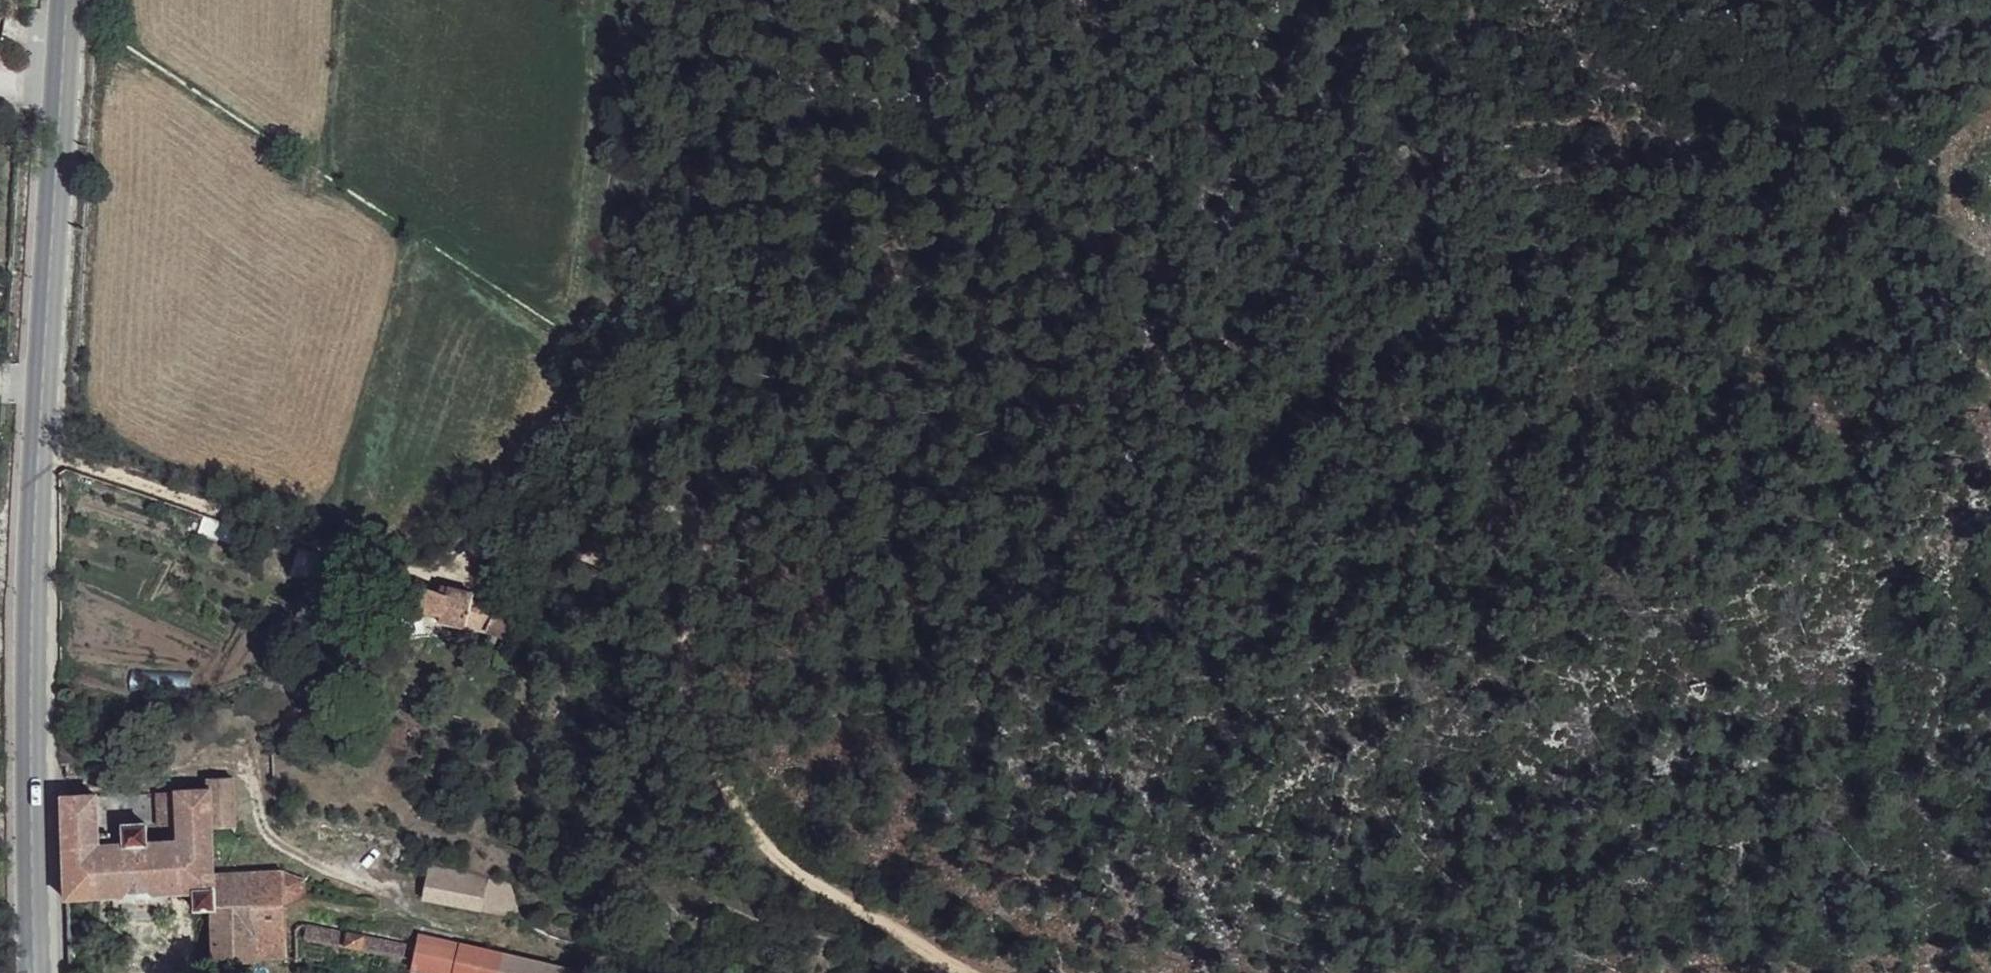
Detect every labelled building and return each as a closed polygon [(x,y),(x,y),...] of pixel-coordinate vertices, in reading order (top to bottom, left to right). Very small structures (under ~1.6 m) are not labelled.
[(486,623),(491,605),(474,600),(475,592),(449,588),(448,595),(441,593),(415,584),(408,613),(441,615),(439,622),(467,629),(471,612),(486,623)] [(448,595),(449,588),(442,587),(441,593),(448,595)] [(97,797),(64,799),(67,900),(195,894),(196,912),(212,911),(216,964),(255,962),(255,959),(287,957),(286,906),(305,897),(305,881),(284,872),(216,875),(214,829),(237,828),(234,778),(212,780),(212,791),(159,794),(160,827),(178,826),(179,843),(148,844),(147,827),(126,827),(126,846),(111,846),(111,835),(99,836),(97,797)] [(428,900),(482,910),(488,879),(433,870),(428,900)] [(405,946),(308,926),(305,939),(403,957),(405,946)] [(420,937),(413,969),(431,972),(584,972),(420,937)]
